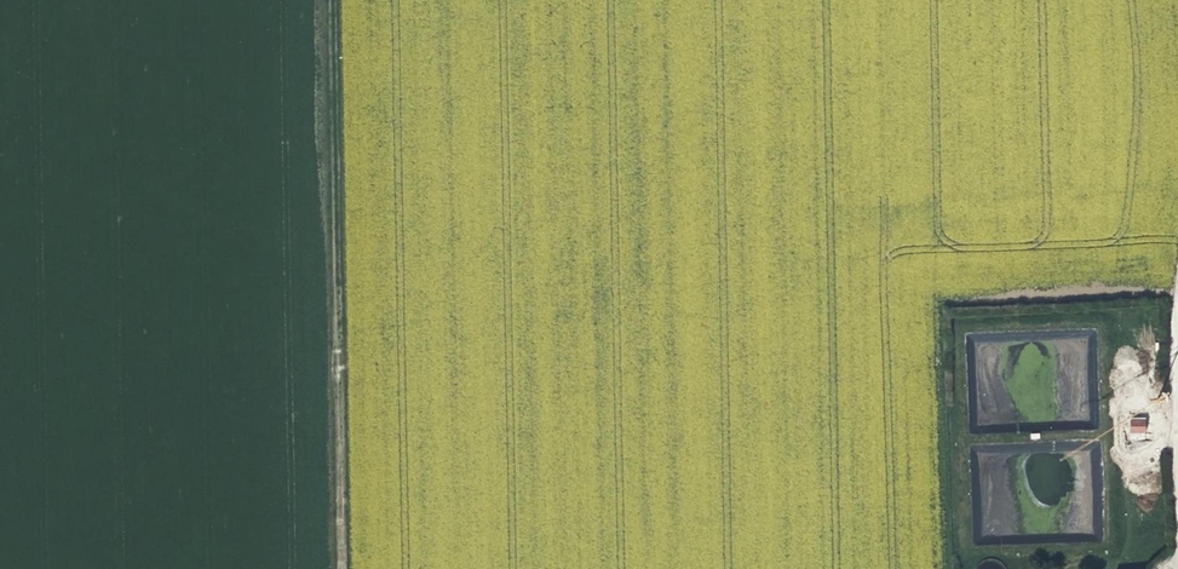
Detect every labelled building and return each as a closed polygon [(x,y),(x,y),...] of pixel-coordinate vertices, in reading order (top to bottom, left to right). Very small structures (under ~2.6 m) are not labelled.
[(1145,420),(1131,420),(1131,433),(1145,433),(1145,420)] [(998,560),(991,558),(983,560),(977,565),(975,568),(1008,568),(1005,564),(998,560)]
